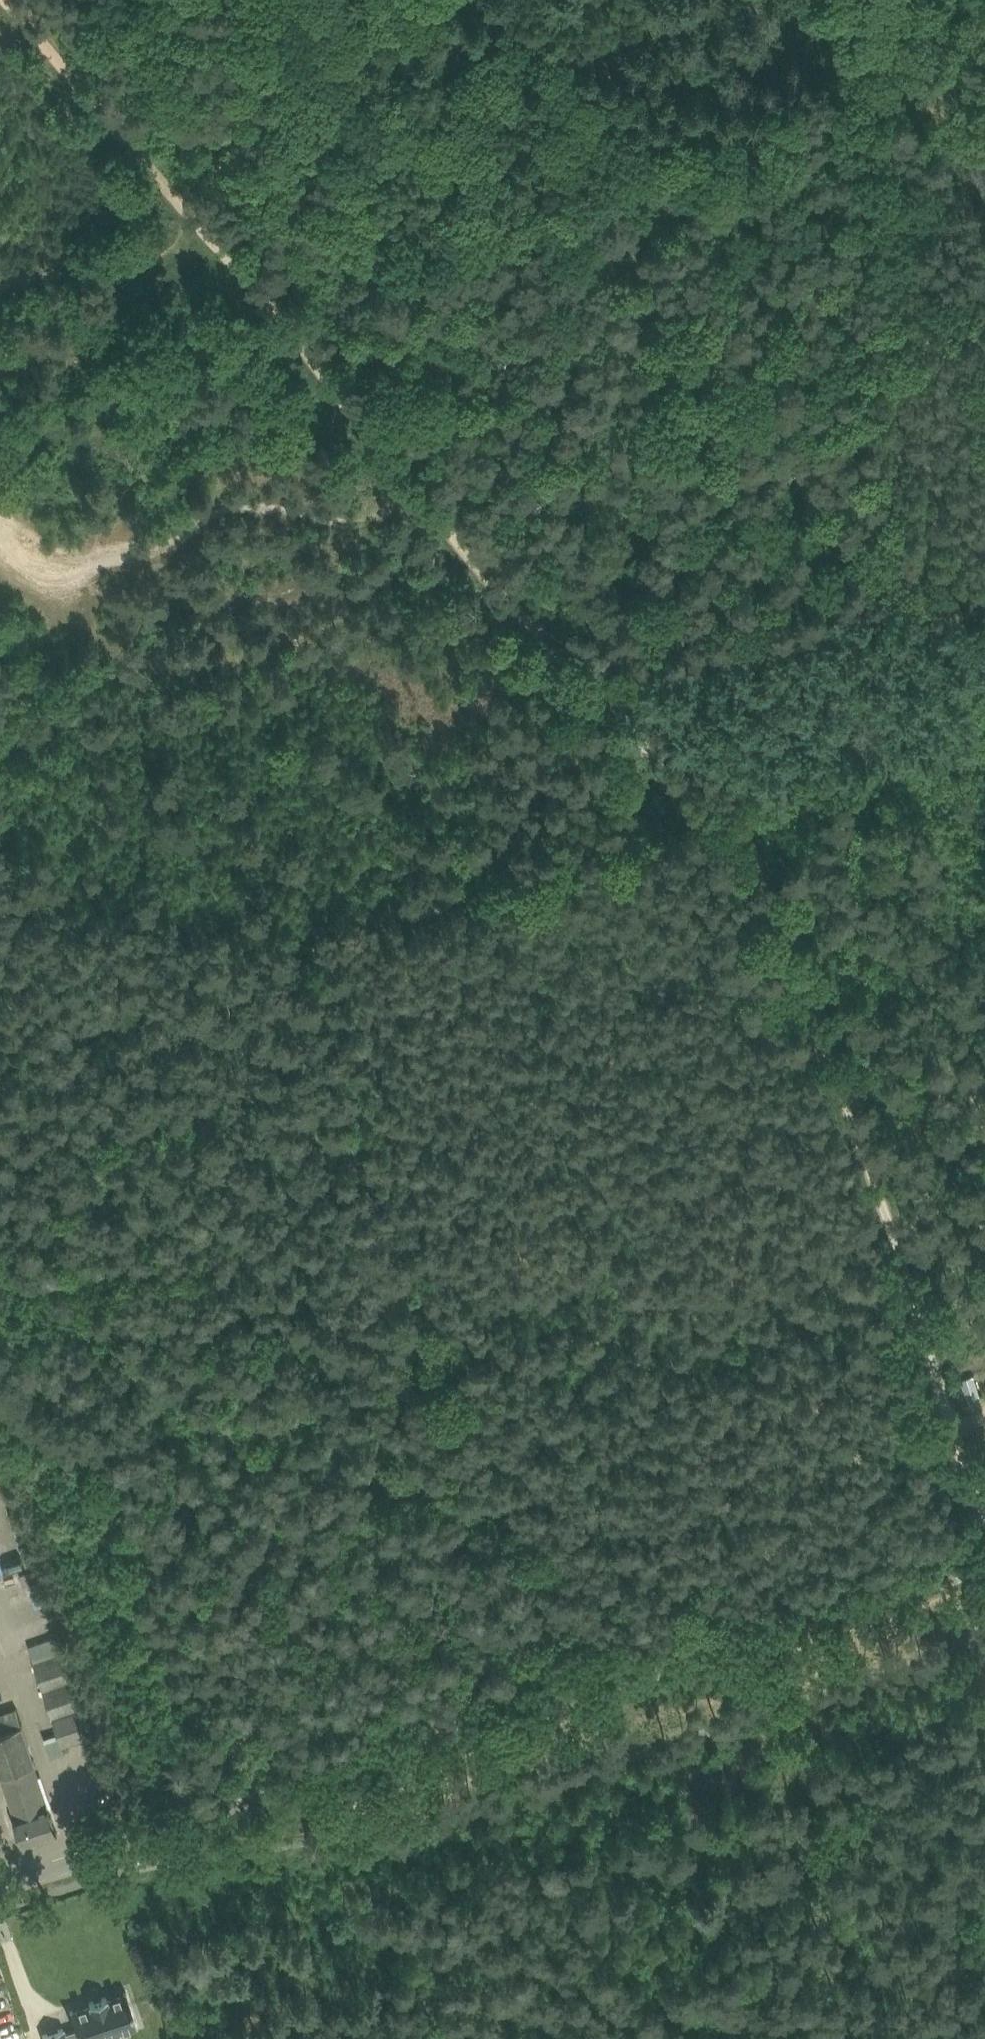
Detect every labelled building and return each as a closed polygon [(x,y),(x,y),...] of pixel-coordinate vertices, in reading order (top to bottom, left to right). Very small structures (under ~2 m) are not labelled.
[(974,1374),(961,1378),(967,1396),(980,1392),(974,1374)] [(66,1649),(34,1661),(63,1744),(95,1733),(66,1649)] [(0,1712),(0,1774),(1,1774),(24,1843),(58,1832),(49,1806),(41,1809),(26,1765),(35,1762),(37,1762),(23,1723),(22,1723),(17,1706),(0,1712)] [(101,2038),(122,2038),(119,2029),(138,2023),(127,1990),(107,1997),(106,1995),(90,2001),(90,2003),(70,2009),(77,2028),(65,2032),(63,2026),(43,2033),(45,2038),(90,2038),(100,2036),(101,2038)]
